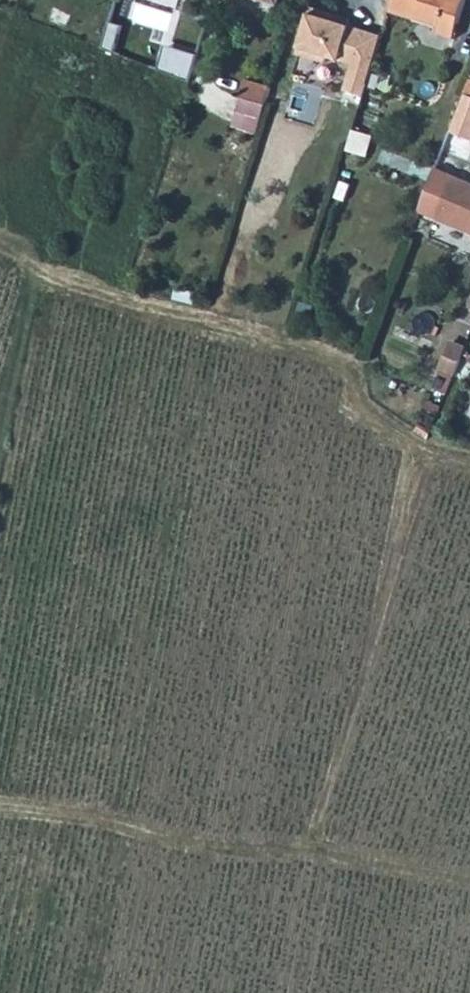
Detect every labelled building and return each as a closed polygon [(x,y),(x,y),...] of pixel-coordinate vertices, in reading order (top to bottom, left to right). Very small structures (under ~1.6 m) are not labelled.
[(439,28),(443,20),(448,22),(455,0),(394,0),(390,12),(439,28)] [(448,22),(460,26),(468,0),(455,0),(448,22)] [(312,9),(298,55),(327,63),(328,58),(353,65),(345,92),(364,97),(383,36),(351,27),(337,23),(339,17),(312,9)] [(352,21),(339,17),(337,23),(351,27),(352,21)] [(443,20),(439,28),(436,36),(443,39),(448,22),(443,20)] [(443,39),(455,42),(460,26),(448,22),(443,39)] [(153,67),(160,48),(118,33),(111,52),(153,67)] [(196,59),(163,49),(156,72),(189,82),(196,59)] [(246,81),(240,99),(265,106),(270,88),(246,81)] [(466,96),(451,133),(469,141),(469,97),(466,96)] [(451,177),(435,220),(469,234),(469,184),(451,177)] [(469,352),(469,347),(455,340),(435,388),(452,395),(469,352)]
